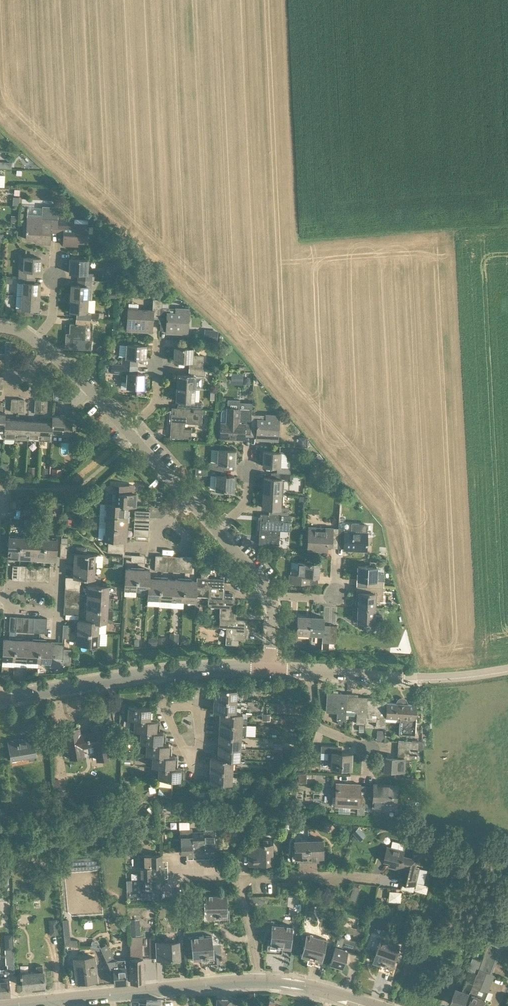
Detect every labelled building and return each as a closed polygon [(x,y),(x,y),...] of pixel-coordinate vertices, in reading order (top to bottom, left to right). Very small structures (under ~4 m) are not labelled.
[(26,216),(25,241),(35,241),(35,244),(50,244),(51,233),(56,233),(57,217),(57,214),(58,207),(42,206),(42,207),(41,217),(27,216),(26,216)] [(57,217),(56,233),(63,233),(62,245),(77,246),(78,244),(87,244),(88,233),(88,226),(88,223),(88,219),(73,218),(68,218),(57,217)] [(18,269),(17,276),(34,277),(35,270),(40,271),(41,258),(26,257),(27,250),(24,250),(23,257),(22,270),(18,269)] [(77,279),(92,280),(93,272),(87,272),(88,260),(69,259),(69,272),(77,273),(77,279)] [(17,276),(17,283),(22,283),(21,295),(38,296),(39,283),(34,283),(34,277),(17,276)] [(71,285),(71,298),(88,299),(91,299),(92,293),(88,292),(89,286),(92,286),(92,280),(77,279),(76,285),(71,285)] [(16,307),(16,314),(31,315),(32,308),(38,309),(38,296),(21,295),(21,308),(16,307)] [(87,311),(88,299),(71,298),(70,311),(76,311),(75,317),(90,318),(99,319),(99,313),(90,312),(91,312),(87,311)] [(160,319),(160,307),(161,300),(153,299),(152,309),(127,308),(125,331),(151,332),(152,318),(160,319)] [(160,319),(159,327),(166,328),(165,330),(165,333),(188,334),(189,308),(175,307),(174,308),(174,312),(160,311),(160,319)] [(65,334),(64,348),(91,349),(91,339),(92,324),(90,324),(90,320),(90,318),(75,317),(75,323),(69,323),(69,334),(65,334)] [(217,331),(204,330),(203,340),(215,341),(217,331)] [(121,364),(137,365),(138,359),(144,359),(145,345),(126,344),(125,357),(121,357),(121,364)] [(98,355),(99,354),(104,349),(101,345),(95,350),(98,354),(98,355)] [(188,368),(202,369),(203,355),(193,355),(193,348),(174,347),(173,361),(189,362),(188,368)] [(111,363),(110,372),(120,373),(120,381),(119,388),(126,389),(126,387),(142,388),(143,374),(137,374),(137,365),(121,364),(111,363)] [(205,369),(202,369),(188,368),(188,375),(177,375),(176,387),(195,388),(203,389),(205,369)] [(194,402),(195,388),(176,387),(176,400),(185,401),(184,408),(201,409),(201,402),(194,402)] [(53,389),(52,396),(53,396),(64,396),(64,401),(65,401),(71,402),(71,389),(65,389),(53,388),(53,389)] [(171,414),(169,437),(190,438),(190,429),(184,429),(184,423),(201,424),(202,409),(201,409),(184,408),(176,407),(171,407),(171,408),(171,410),(175,410),(174,414),(171,414)] [(220,422),(219,438),(244,439),(244,436),(244,434),(244,430),(250,430),(251,418),(251,413),(251,409),(227,408),(226,408),(225,408),(224,408),(223,409),(222,410),(221,411),(221,412),(220,413),(220,414),(220,415),(220,422)] [(250,430),(250,434),(256,434),(256,437),(256,439),(278,440),(279,415),(265,414),(265,419),(251,418),(250,430)] [(51,434),(71,435),(72,422),(64,421),(64,416),(51,416),(51,422),(52,422),(51,434)] [(3,433),(2,438),(15,439),(16,420),(4,419),(4,423),(3,423),(3,432),(3,433)] [(27,440),(27,421),(16,420),(15,439),(27,440)] [(38,440),(39,421),(27,421),(27,440),(38,440)] [(52,422),(51,422),(39,421),(38,440),(51,441),(51,434),(52,422)] [(307,437),(298,437),(298,447),(306,447),(307,437)] [(208,469),(224,470),(224,464),(234,464),(235,451),(217,450),(217,463),(208,462),(208,469)] [(263,451),(262,466),(276,467),(276,473),(290,473),(290,468),(290,467),(290,463),(288,461),(286,461),(286,457),(285,455),(283,453),(282,453),(281,453),(281,451),(263,451)] [(318,452),(313,456),(319,463),(324,459),(318,452)] [(36,467),(28,467),(27,475),(36,476),(36,467)] [(61,469),(52,468),(51,478),(60,478),(61,469)] [(224,470),(208,469),(195,468),(195,474),(216,475),(215,490),(233,490),(233,476),(223,476),(224,470)] [(264,478),(263,493),(280,494),(281,481),(283,481),(289,481),(290,473),(276,473),(273,472),(272,478),(270,478),(264,478)] [(113,485),(112,493),(115,493),(114,504),(120,504),(120,505),(127,506),(135,506),(135,494),(133,494),(133,486),(113,485)] [(263,493),(262,508),(269,509),(268,515),(288,516),(288,508),(282,507),(279,507),(280,494),(263,493)] [(104,504),(104,508),(107,509),(106,516),(126,517),(127,506),(120,505),(120,504),(114,504),(107,504),(104,504)] [(258,531),(258,544),(278,545),(279,531),(289,531),(290,516),(288,516),(268,515),(259,514),(259,517),(263,517),(263,520),(259,520),(258,531)] [(125,529),(126,517),(106,516),(105,528),(125,529)] [(339,529),(338,546),(343,546),(343,549),(366,550),(367,532),(367,524),(353,523),(353,524),(353,531),(345,531),(345,529),(339,529)] [(307,527),(306,550),(326,551),(326,548),(326,545),(338,546),(339,529),(324,528),(324,530),(316,529),(316,528),(307,527)] [(125,541),(125,529),(105,528),(105,540),(108,540),(123,541),(125,541)] [(20,557),(21,537),(9,536),(7,556),(20,557)] [(31,558),(32,537),(21,537),(20,557),(31,558)] [(43,558),(44,538),(32,537),(31,558),(43,558)] [(44,538),(43,558),(56,559),(57,539),(44,538)] [(74,566),(96,567),(97,555),(96,555),(75,553),(74,566)] [(209,563),(213,559),(208,555),(204,559),(209,563)] [(161,571),(162,556),(155,556),(154,571),(161,571)] [(289,575),(289,582),(309,584),(310,577),(317,578),(318,564),(298,562),(297,575),(290,575),(289,575)] [(65,577),(65,583),(80,584),(80,578),(94,579),(95,571),(96,571),(96,567),(74,566),(73,577),(65,577)] [(357,566),(356,580),(366,581),(366,587),(383,588),(384,574),(377,574),(377,567),(357,566)] [(125,570),(123,592),(129,592),(129,590),(136,591),(137,570),(131,570),(125,570)] [(149,578),(149,571),(137,570),(136,591),(142,591),(142,593),(147,593),(146,601),(147,601),(147,599),(148,586),(149,586),(149,578)] [(196,596),(195,603),(201,603),(201,597),(208,597),(208,598),(222,599),(223,588),(223,579),(207,578),(207,572),(201,571),(201,578),(197,578),(197,581),(196,581),(196,596)] [(147,593),(147,599),(160,600),(161,579),(154,578),(149,578),(149,586),(148,586),(147,593)] [(171,602),(172,579),(161,579),(160,600),(165,600),(165,602),(171,602)] [(183,601),(184,580),(172,579),(171,602),(175,602),(176,601),(183,601)] [(196,596),(196,581),(184,580),(183,601),(190,601),(190,604),(195,604),(196,596)] [(87,584),(86,597),(108,598),(108,594),(109,586),(87,584)] [(355,597),(355,607),(375,608),(375,601),(382,601),(383,588),(366,587),(365,592),(358,592),(358,597),(355,597)] [(113,599),(110,599),(86,597),(86,601),(85,609),(113,610),(113,599)] [(208,598),(208,607),(220,608),(219,619),(234,619),(234,609),(235,599),(234,599),(222,599),(208,598)] [(374,616),(375,608),(355,607),(354,617),(357,617),(357,622),(373,623),(381,624),(381,616),(374,616)] [(86,609),(85,619),(94,620),(93,622),(99,622),(101,622),(106,623),(109,623),(112,623),(113,610),(108,610),(86,609)] [(289,631),(288,641),(295,641),(296,634),(310,635),(311,617),(311,616),(297,616),(296,624),(289,624),(289,631)] [(311,617),(310,635),(322,635),(322,643),(329,643),(330,626),(323,625),(323,617),(311,616),(311,617)] [(78,625),(77,632),(98,633),(99,626),(99,622),(93,622),(94,620),(85,619),(78,619),(78,620),(78,625)] [(219,619),(219,628),(226,628),(225,644),(230,645),(230,639),(240,639),(245,639),(245,633),(246,628),(246,620),(234,619),(219,619)] [(77,639),(76,644),(98,645),(98,641),(98,633),(77,632),(77,639)] [(178,644),(178,636),(169,636),(169,644),(178,644)] [(3,639),(2,660),(6,660),(14,661),(15,640),(3,639)] [(14,661),(14,667),(25,667),(26,666),(26,663),(26,662),(27,641),(15,640),(14,661)] [(27,641),(26,662),(30,662),(38,662),(39,641),(27,641)] [(39,641),(38,662),(45,663),(45,664),(50,665),(56,665),(56,668),(62,668),(62,665),(63,659),(56,659),(50,659),(51,644),(51,642),(39,641)] [(213,694),(213,700),(236,701),(236,695),(236,689),(214,688),(213,694)] [(345,710),(346,696),(346,693),(337,693),(332,693),(326,692),(325,707),(336,707),(335,720),(337,720),(342,720),(344,720),(345,710)] [(365,713),(365,697),(346,696),(345,710),(356,711),(355,723),(364,724),(365,713)] [(366,699),(365,720),(375,720),(375,727),(384,727),(385,721),(386,703),(386,700),(385,700),(366,699)] [(213,700),(212,711),(235,713),(235,707),(241,707),(241,701),(236,701),(213,700)] [(283,703),(275,703),(275,711),(283,711),(283,703)] [(386,703),(385,721),(399,722),(398,734),(414,734),(416,705),(415,705),(406,704),(396,703),(386,703)] [(127,707),(126,718),(133,719),(152,720),(153,714),(150,714),(150,708),(127,707)] [(212,711),(219,712),(218,723),(241,725),(241,719),(242,713),(240,713),(239,713),(235,713),(212,711)] [(133,719),(132,730),(139,731),(158,732),(158,726),(155,726),(155,720),(152,720),(133,719)] [(218,723),(217,735),(240,736),(245,736),(246,737),(247,725),(241,725),(218,723)] [(68,745),(65,745),(66,751),(68,750),(70,759),(78,758),(77,749),(83,747),(96,745),(98,761),(109,759),(108,754),(117,752),(112,726),(103,727),(103,725),(91,727),(92,732),(80,734),(79,729),(65,731),(68,745)] [(139,731),(138,742),(145,743),(164,744),(164,738),(161,738),(162,732),(158,732),(139,731)] [(217,735),(217,747),(240,748),(240,742),(240,736),(217,735)] [(19,740),(8,742),(11,760),(27,757),(28,761),(37,759),(36,756),(33,737),(25,739),(25,741),(19,742),(19,740)] [(145,743),(145,754),(151,755),(171,756),(171,750),(168,750),(168,744),(164,744),(145,743)] [(320,746),(320,752),(327,753),(330,753),(329,768),(350,769),(351,753),(337,753),(337,746),(320,746)] [(217,747),(216,758),(232,759),(239,760),(239,754),(239,753),(240,748),(217,747)] [(416,760),(418,748),(397,747),(396,758),(384,757),(383,770),(403,771),(404,759),(416,760)] [(151,755),(151,766),(157,767),(176,768),(176,762),(173,762),(174,756),(171,756),(151,755)] [(210,758),(209,769),(231,771),(232,765),(232,759),(216,758),(210,758)] [(183,768),(176,768),(157,767),(157,778),(159,779),(158,786),(166,794),(171,794),(172,779),(182,780),(183,768)] [(209,769),(208,781),(211,781),(231,783),(231,776),(231,771),(209,769)] [(298,774),(297,782),(306,782),(306,774),(298,774)] [(332,797),(331,805),(333,806),(333,807),(338,807),(350,808),(357,808),(357,814),(363,814),(364,807),(365,788),(360,788),(359,787),(359,785),(359,784),(350,784),(350,785),(335,785),(334,797),(332,797)] [(365,788),(364,807),(371,807),(370,808),(378,808),(379,805),(395,806),(396,797),(393,797),(393,785),(384,785),(373,784),(373,786),(373,788),(365,788)] [(67,794),(60,788),(57,793),(63,798),(67,794)] [(415,810),(411,805),(406,808),(410,814),(415,810)] [(16,838),(24,837),(21,821),(13,822),(16,838)] [(192,853),(191,832),(191,829),(189,829),(189,822),(180,822),(180,853),(191,853),(192,853)] [(202,830),(202,831),(203,853),(215,852),(214,833),(219,833),(219,823),(204,823),(205,830),(202,830)] [(360,827),(353,833),(359,839),(365,833),(360,827)] [(192,853),(191,853),(191,856),(204,855),(203,853),(202,831),(191,832),(192,853)] [(262,844),(248,844),(248,846),(250,846),(250,849),(248,849),(248,852),(251,852),(251,862),(270,861),(270,843),(270,838),(262,839),(262,844)] [(425,838),(423,846),(440,850),(442,842),(425,838)] [(299,861),(308,860),(307,840),(293,841),(294,855),(299,855),(299,861)] [(307,840),(308,860),(317,860),(317,854),(322,854),(321,840),(307,840)] [(409,866),(411,857),(403,855),(406,844),(393,841),(391,847),(386,846),(383,860),(392,862),(391,867),(399,869),(400,864),(409,866)] [(140,867),(160,867),(160,866),(161,866),(160,855),(136,855),(137,867),(140,867)] [(399,869),(398,872),(403,873),(401,883),(402,883),(413,886),(416,886),(416,883),(424,885),(427,870),(419,868),(414,867),(416,858),(411,857),(409,866),(400,864),(399,869)] [(91,858),(73,859),(73,869),(91,868),(91,859),(91,858)] [(160,867),(140,867),(140,878),(161,878),(163,878),(163,866),(161,866),(160,866),(160,867)] [(41,879),(44,886),(51,883),(48,876),(41,879)] [(140,878),(138,878),(138,890),(141,890),(141,898),(152,898),(152,889),(161,889),(161,883),(161,878),(140,878)] [(385,899),(397,901),(399,891),(386,889),(385,899)] [(226,911),(226,894),(204,895),(205,917),(213,917),(226,917),(226,911)] [(74,944),(74,938),(68,939),(67,918),(60,918),(61,944),(74,944)] [(57,933),(57,919),(48,919),(49,933),(57,933)] [(289,949),(292,926),(271,924),(269,943),(269,946),(276,947),(276,953),(281,953),(281,948),(289,949)] [(136,929),(137,942),(141,942),(152,942),(152,928),(136,929)] [(321,958),(326,940),(305,934),(300,956),(307,958),(306,963),(311,964),(312,959),(320,961),(321,958)] [(213,958),(212,949),(211,935),(190,938),(192,960),(200,959),(213,958)] [(15,948),(15,936),(6,936),(6,948),(15,948)] [(359,954),(362,944),(338,937),(330,963),(341,966),(346,950),(359,954)] [(380,940),(372,961),(380,964),(392,968),(394,962),(400,947),(380,940)] [(178,952),(178,941),(156,941),(156,959),(172,959),(172,960),(180,960),(179,952),(178,952)] [(141,959),(141,942),(137,942),(130,942),(130,959),(129,959),(130,982),(142,982),(142,959),(141,959)] [(107,943),(100,947),(106,961),(109,968),(111,968),(113,983),(113,984),(126,983),(126,981),(125,966),(125,959),(114,960),(107,943)] [(5,964),(14,964),(13,949),(4,949),(5,964)] [(76,981),(96,979),(93,952),(77,954),(77,957),(73,957),(76,981)] [(481,961),(472,958),(466,972),(468,972),(462,989),(455,986),(448,1003),(455,1005),(464,1005),(472,985),(478,970),(481,961)] [(21,972),(22,987),(31,986),(31,992),(44,990),(41,966),(35,966),(36,971),(21,972)] [(466,1005),(482,1005),(484,1005),(486,1001),(484,999),(494,974),(492,974),(479,969),(478,968),(478,970),(472,985),(474,986),(466,1005)] [(10,995),(8,969),(0,970),(0,996),(10,995)] [(216,1005),(241,1005),(241,1002),(237,998),(230,998),(230,997),(216,996),(216,1005)]
